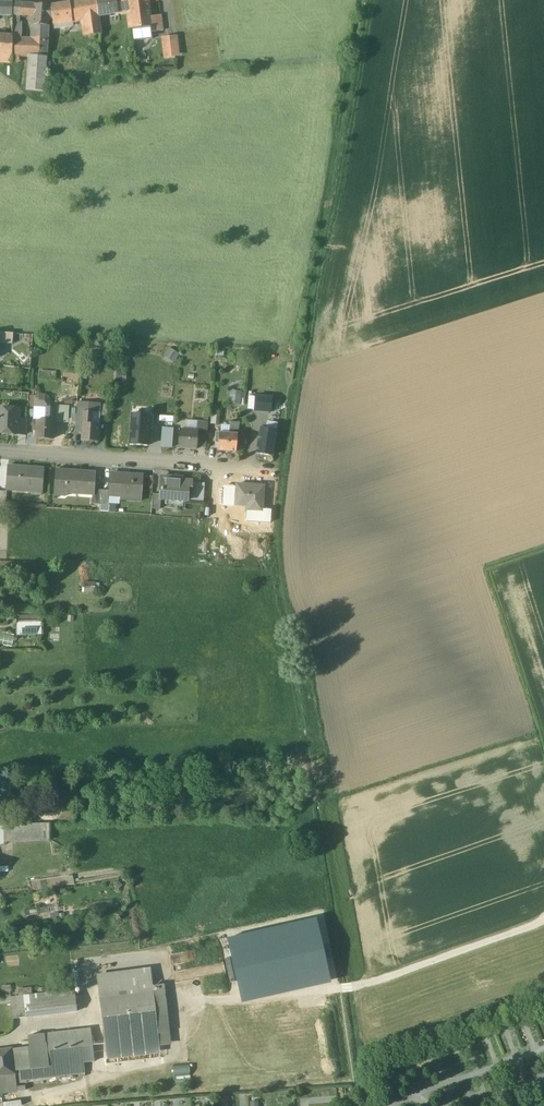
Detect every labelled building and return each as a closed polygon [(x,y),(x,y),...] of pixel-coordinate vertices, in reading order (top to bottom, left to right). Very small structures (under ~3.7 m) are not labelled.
[(79,19),(83,18),(85,36),(100,35),(100,26),(99,16),(96,0),(84,0),(78,1),(79,19)] [(99,16),(130,11),(128,0),(96,0),(99,16)] [(151,26),(150,17),(148,0),(149,0),(128,0),(130,11),(132,28),(151,26)] [(79,19),(78,1),(51,5),(53,22),(79,19)] [(0,3),(0,14),(12,14),(13,3),(0,3)] [(49,5),(13,3),(12,14),(33,15),(32,31),(48,32),(49,5)] [(151,26),(151,32),(163,31),(161,15),(150,17),(151,26)] [(151,26),(132,28),(133,41),(152,38),(151,32),(151,26)] [(19,56),(28,56),(27,90),(46,91),(48,32),(32,31),(32,40),(21,40),(21,33),(12,33),(12,36),(0,35),(0,61),(11,62),(19,62),(19,56)] [(169,37),(162,38),(164,56),(171,55),(178,54),(176,36),(169,37)] [(0,332),(0,343),(13,344),(13,333),(0,332)] [(165,355),(173,360),(178,353),(170,347),(165,355)] [(57,372),(39,371),(39,380),(56,381),(57,372)] [(231,391),(231,403),(241,404),(241,392),(231,391)] [(255,396),(255,411),(271,412),(271,397),(255,396)] [(89,404),(78,403),(76,423),(83,423),(84,412),(84,408),(89,409),(89,404)] [(100,405),(89,404),(89,409),(89,412),(92,412),(100,413),(100,405)] [(109,404),(100,404),(100,405),(100,413),(100,416),(108,416),(109,404)] [(150,406),(133,405),(132,413),(149,414),(150,406)] [(46,406),(35,406),(34,408),(34,420),(37,420),(46,421),(47,407),(46,406)] [(56,406),(55,407),(54,421),(54,422),(68,423),(69,407),(56,406)] [(55,407),(47,407),(46,421),(54,421),(55,407)] [(0,408),(0,433),(18,434),(19,419),(19,412),(11,412),(11,409),(0,408)] [(89,412),(84,412),(83,423),(91,424),(92,412),(89,412)] [(149,414),(132,413),(130,445),(148,446),(150,414),(149,414)] [(205,418),(195,417),(194,423),(198,423),(197,431),(198,431),(198,433),(207,434),(208,422),(205,422),(205,418)] [(27,419),(19,419),(18,434),(26,434),(27,419)] [(46,421),(37,420),(36,431),(36,438),(53,439),(54,422),(54,421),(46,421)] [(239,422),(231,422),(230,433),(238,434),(239,422)] [(268,422),(267,429),(276,430),(277,424),(268,422)] [(83,423),(82,441),(98,442),(99,424),(91,424),(83,423)] [(161,447),(172,447),(173,429),(162,428),(161,447)] [(277,431),(276,430),(267,429),(261,428),(256,454),(272,457),(277,431)] [(197,431),(179,429),(178,448),(197,449),(197,447),(198,433),(198,431),(197,431)] [(230,433),(217,432),(216,443),(219,443),(219,450),(237,452),(238,434),(230,433)] [(207,434),(198,433),(197,447),(206,448),(207,434)] [(43,469),(9,466),(7,490),(41,493),(43,469)] [(94,472),(77,471),(77,474),(57,472),(57,469),(56,469),(54,491),(65,491),(65,493),(66,493),(92,495),(93,495),(93,489),(94,472)] [(142,475),(111,473),(109,490),(109,495),(110,495),(120,496),(120,494),(141,495),(142,475)] [(182,478),(161,477),(160,494),(160,499),(161,499),(187,501),(188,491),(191,491),(192,482),(182,481),(182,478)] [(263,486),(237,484),(235,505),(251,506),(251,512),(262,512),(262,500),(263,486)] [(100,489),(93,489),(93,495),(92,495),(91,503),(99,504),(100,489)] [(109,490),(100,489),(99,504),(109,505),(110,495),(109,495),(109,490)] [(160,494),(152,494),(151,509),(160,509),(161,499),(160,499),(160,494)] [(274,501),(262,500),(262,512),(261,515),(272,516),(274,501)] [(95,592),(96,581),(85,581),(84,592),(95,592)] [(41,623),(17,623),(17,635),(41,635),(41,623)] [(49,823),(4,824),(5,842),(49,840),(49,823)] [(325,917),(313,918),(315,953),(327,953),(325,917)] [(151,972),(98,979),(100,998),(154,991),(151,972)] [(75,989),(24,995),(26,1017),(77,1011),(75,989)] [(154,991),(100,998),(106,1052),(160,1046),(154,991)] [(24,995),(11,997),(13,1019),(26,1017),(24,995)] [(28,1035),(30,1047),(12,1049),(12,1048),(0,1049),(0,1075),(15,1073),(16,1083),(27,1082),(27,1080),(85,1073),(84,1062),(95,1060),(91,1028),(28,1035)]
